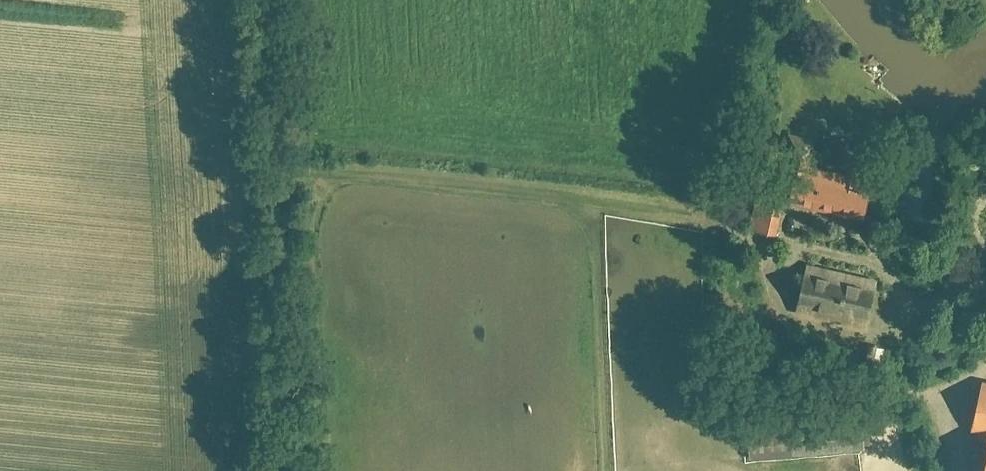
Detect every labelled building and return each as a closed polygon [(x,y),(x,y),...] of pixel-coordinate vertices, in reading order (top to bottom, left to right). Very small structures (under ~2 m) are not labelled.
[(856,205),(863,173),(856,171),(859,156),(846,153),(843,168),(799,157),(792,190),(856,205)] [(784,233),(791,206),(763,199),(756,226),(784,233)] [(881,271),(805,250),(793,292),(869,314),(881,271)] [(976,364),(965,416),(985,420),(985,366),(976,364)]
